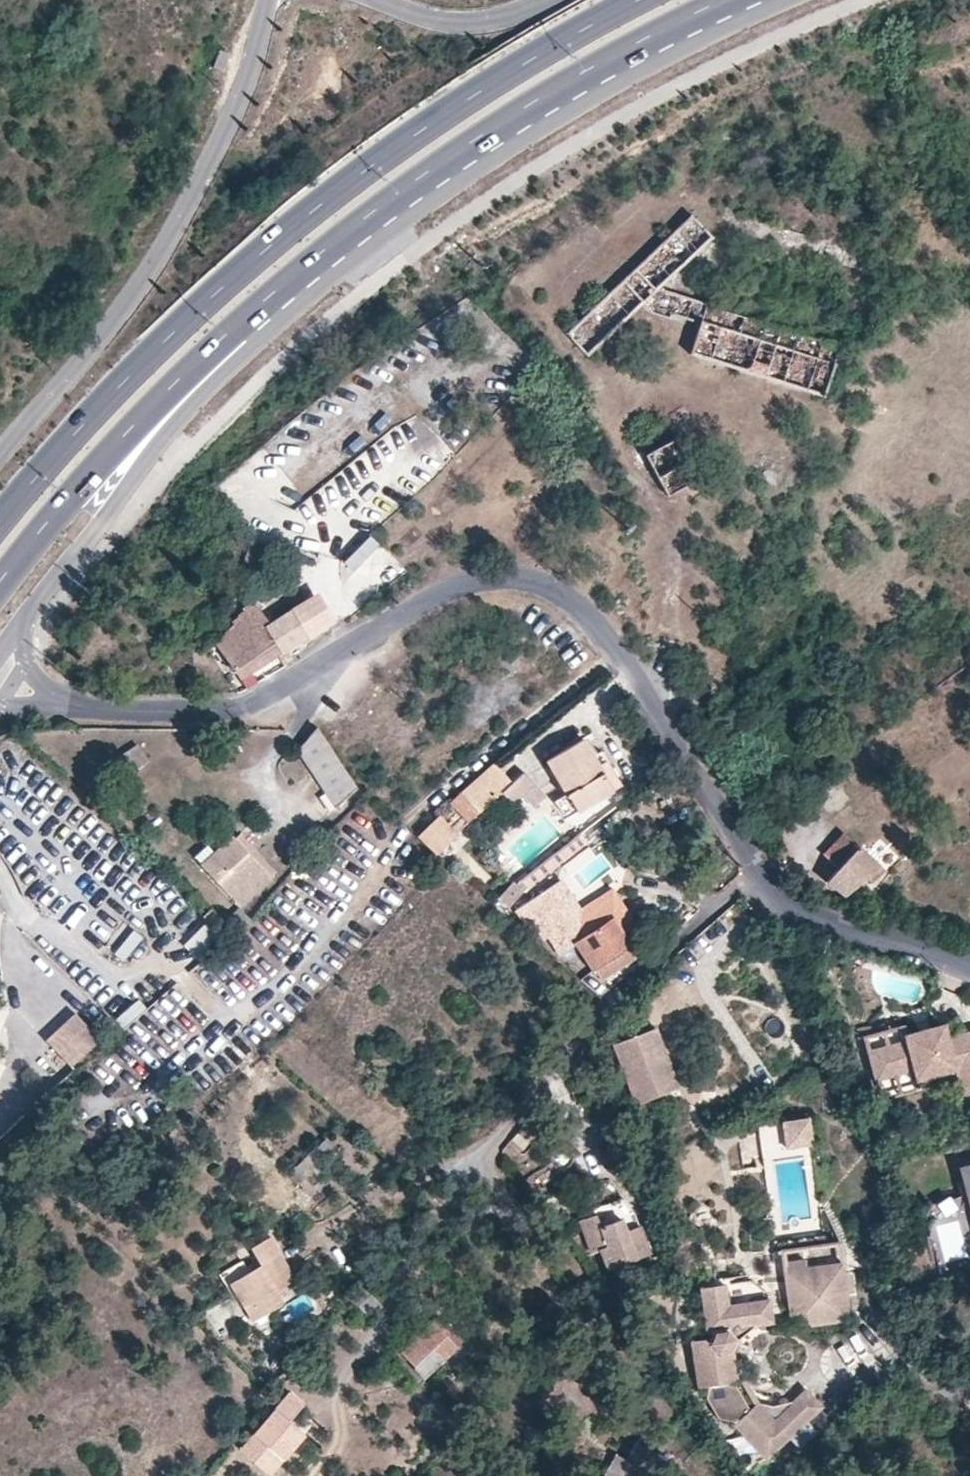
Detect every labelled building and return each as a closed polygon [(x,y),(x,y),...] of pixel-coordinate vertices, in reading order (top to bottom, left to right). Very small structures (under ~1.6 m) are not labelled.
[(729,258),(715,242),(716,241),(695,219),(568,334),(587,355),(645,304),(652,314),(671,320),(673,313),(684,316),(699,321),(691,356),(825,394),(839,345),(659,293),(679,275),(694,291),(729,258)] [(701,477),(668,424),(636,443),(671,496),(701,477)] [(779,479),(781,462),(763,459),(760,475),(779,479)] [(299,506),(314,524),(347,494),(332,477),(299,506)] [(324,578),(356,612),(404,568),(372,534),(324,578)] [(217,641),(224,651),(240,676),(253,668),(279,652),(290,646),(303,638),(333,620),(317,595),(272,622),(260,602),(238,615),(217,641)] [(290,646),(279,652),(283,658),(293,652),(290,646)] [(240,676),(246,684),(258,677),(253,668),(240,676)] [(339,757),(319,728),(297,749),(317,778),(339,757)] [(618,790),(598,755),(588,735),(552,755),(581,809),(618,790)] [(608,750),(598,755),(618,790),(627,785),(621,772),(608,750)] [(360,789),(339,757),(317,778),(337,810),(340,808),(360,789)] [(501,762),(457,802),(475,821),(508,792),(519,803),(529,795),(540,807),(553,795),(529,769),(518,780),(511,772),(501,762)] [(553,801),(564,819),(575,812),(564,794),(553,801)] [(441,852),(464,832),(449,815),(427,836),(441,852)] [(261,866),(238,839),(229,829),(211,845),(198,857),(197,858),(205,867),(237,902),(268,875),(261,866)] [(845,897),(877,864),(842,835),(822,857),(837,868),(826,882),(837,890),(845,897)] [(238,839),(261,866),(264,863),(264,862),(252,848),(241,836),(238,839)] [(211,845),(205,838),(192,850),(198,857),(211,845)] [(532,885),(523,876),(505,896),(513,903),(532,885)] [(534,886),(532,885),(513,903),(516,906),(534,886)] [(617,938),(632,930),(618,904),(614,899),(569,925),(567,920),(559,905),(551,892),(521,909),(531,926),(536,923),(546,940),(552,938),(562,954),(563,955),(564,954),(579,945),(601,981),(632,964),(617,938)] [(618,904),(632,930),(636,927),(617,892),(567,920),(569,925),(614,899),(618,904)] [(189,944),(200,951),(212,932),(200,925),(189,944)] [(124,1025),(146,1009),(139,1000),(117,1016),(124,1025)] [(70,1066),(99,1038),(73,1011),(44,1039),(70,1066)] [(948,1040),(944,1026),(921,1033),(906,1037),(907,1042),(888,1047),(896,1076),(915,1071),(918,1080),(956,1070),(959,1080),(961,1089),(969,1087),(969,1034),(948,1040)] [(612,1045),(635,1106),(680,1088),(657,1027),(612,1045)] [(907,1042),(906,1037),(903,1027),(865,1038),(877,1081),(896,1076),(888,1047),(907,1042)] [(920,1090),(959,1080),(956,1070),(918,1080),(920,1090)] [(961,1089),(966,1109),(969,1108),(969,1087),(961,1089)] [(810,1116),(781,1120),(784,1150),(814,1146),(810,1116)] [(520,1160),(531,1135),(515,1128),(504,1153),(520,1160)] [(957,1168),(969,1217),(969,1164),(957,1168)] [(943,1264),(969,1259),(956,1199),(930,1204),(943,1264)] [(634,1264),(620,1223),(598,1230),(601,1237),(593,1240),(605,1273),(634,1264)] [(289,1263),(271,1233),(251,1244),(261,1262),(229,1280),(253,1319),(285,1300),(282,1295),(278,1287),(286,1283),(297,1276),(289,1263)] [(783,1254),(765,1256),(767,1270),(779,1268),(791,1266),(792,1274),(830,1269),(827,1248),(783,1254)] [(837,1329),(830,1269),(792,1274),(791,1266),(779,1268),(767,1270),(775,1336),(798,1334),(837,1329)] [(291,1290),(286,1283),(278,1287),(282,1295),(291,1290)] [(722,1374),(720,1360),(720,1359),(724,1348),(740,1335),(760,1332),(756,1305),(715,1311),(712,1291),(696,1294),(684,1295),(691,1347),(676,1349),(682,1396),(694,1395),(692,1406),(704,1427),(719,1433),(722,1430),(753,1469),(809,1414),(791,1395),(760,1426),(744,1409),(736,1417),(721,1391),(725,1390),(722,1374)] [(431,1350),(441,1360),(461,1341),(439,1318),(400,1355),(413,1367),(431,1350)] [(423,1378),(441,1360),(431,1350),(413,1367),(423,1378)] [(262,1455),(291,1422),(305,1406),(289,1393),(248,1441),(247,1442),(248,1442),(248,1443),(262,1455)] [(300,1432),(291,1422),(262,1455),(273,1464),(300,1432)] [(642,1447),(632,1470),(639,1472),(646,1457),(651,1459),(654,1452),(642,1447)] [(670,1466),(651,1459),(646,1457),(639,1472),(632,1470),(629,1475),(666,1475),(670,1466)] [(617,1475),(629,1475),(632,1470),(621,1466),(617,1475)]
